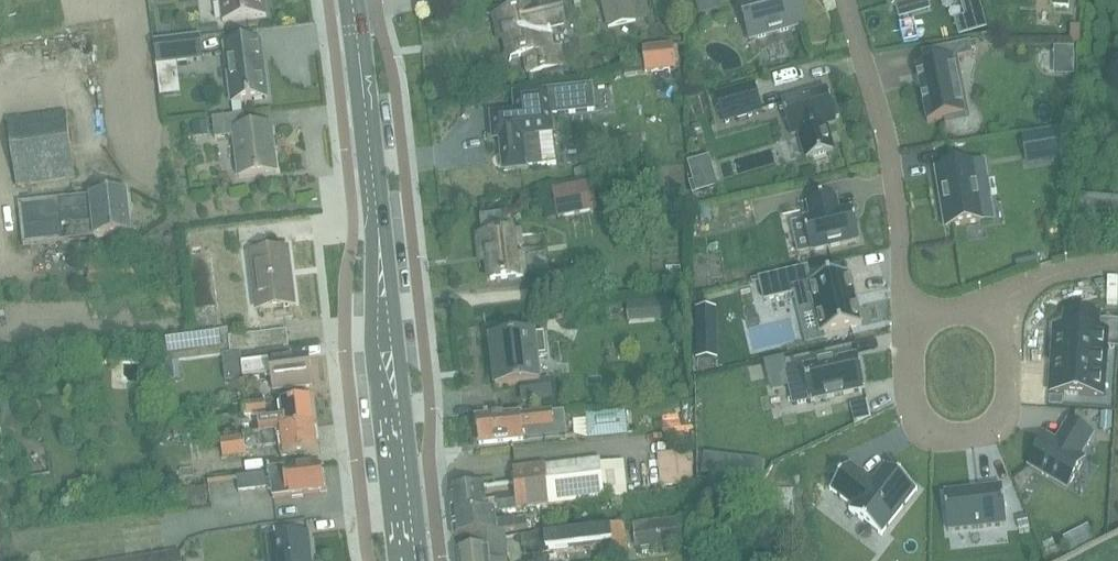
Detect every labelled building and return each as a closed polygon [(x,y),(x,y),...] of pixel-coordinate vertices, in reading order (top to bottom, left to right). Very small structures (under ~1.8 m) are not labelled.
[(223,22),(267,17),(265,0),(220,0),(223,22)] [(606,14),(609,30),(637,24),(631,0),(602,0),(606,14)] [(799,0),(745,0),(746,1),(740,2),(750,40),(806,25),(799,0)] [(547,29),(564,25),(559,4),(501,17),(511,60),(526,56),(529,74),(563,66),(559,47),(551,49),(547,29)] [(156,42),(158,64),(202,59),(199,37),(156,42)] [(225,46),(232,103),(268,98),(261,42),(225,46)] [(916,67),(928,123),(945,119),(946,126),(967,122),(954,59),(973,55),(971,42),(922,52),(925,65),(916,67)] [(645,50),(648,75),(676,71),(673,47),(645,50)] [(161,79),(160,79),(160,80),(162,94),(162,95),(163,95),(178,93),(179,93),(179,92),(177,78),(177,77),(176,77),(161,79)] [(762,112),(754,85),(716,96),(724,123),(762,112)] [(516,113),(491,116),(493,131),(499,131),(500,140),(504,171),(530,169),(530,167),(548,165),(548,167),(550,167),(550,165),(557,164),(551,116),(594,111),(591,88),(514,96),(516,113)] [(827,91),(782,104),(791,136),(799,133),(807,159),(834,151),(826,126),(836,123),(835,119),(840,118),(835,102),(831,103),(827,91)] [(8,121),(16,186),(75,178),(67,113),(8,121)] [(234,137),(239,177),(277,172),(271,125),(247,128),(245,114),(212,118),(215,139),(234,137)] [(1023,136),(1027,159),(1068,152),(1065,129),(1023,136)] [(990,201),(984,162),(937,170),(941,192),(943,205),(943,204),(947,227),(986,220),(985,219),(982,220),(979,203),(990,201)] [(553,189),(559,219),(598,211),(592,181),(553,189)] [(19,204),(21,225),(23,245),(132,234),(128,192),(19,204)] [(1080,195),(1077,226),(1117,229),(1117,207),(1099,206),(1100,197),(1080,195)] [(811,218),(804,220),(811,252),(860,241),(852,208),(840,211),(836,197),(807,204),(811,218)] [(484,237),(479,238),(481,253),(487,252),(491,281),(513,279),(524,277),(522,257),(516,257),(515,249),(522,249),(520,233),(502,235),(500,217),(482,219),(484,237)] [(235,231),(258,229),(257,219),(234,221),(235,231)] [(286,250),(265,252),(251,254),(258,310),(293,306),(286,250)] [(807,267),(760,278),(765,300),(796,293),(799,308),(814,304),(821,335),(824,334),(862,326),(850,275),(811,284),(807,267)] [(717,309),(696,309),(697,358),(718,358),(717,309)] [(1051,393),(1104,397),(1107,348),(1117,349),(1117,321),(1099,320),(1099,316),(1066,314),(1065,328),(1055,328),(1051,393)] [(230,338),(229,328),(161,337),(164,363),(231,354),(231,355),(241,354),(289,346),(287,331),(230,338)] [(535,335),(491,340),(496,388),(521,385),(522,389),(523,402),(552,399),(550,381),(540,382),(537,357),(547,356),(545,335),(535,336),(535,335)] [(290,359),(289,346),(241,354),(245,381),(272,377),(274,392),(312,387),(308,357),(290,359)] [(804,370),(787,374),(794,405),(811,402),(811,403),(865,390),(857,356),(804,369),(804,370)] [(1050,406),(1063,407),(1064,398),(1051,397),(1050,406)] [(242,403),(243,413),(264,410),(263,400),(242,403)] [(259,420),(261,434),(272,432),(317,426),(314,400),(279,403),(281,418),(259,420)] [(587,419),(574,420),(576,435),(588,439),(629,436),(627,410),(586,413),(587,419)] [(477,419),(479,443),(480,445),(523,441),(522,430),(554,427),(553,412),(477,419)] [(172,416),(175,439),(201,435),(198,413),(172,416)] [(1047,436),(1029,465),(1068,488),(1085,459),(1081,456),(1093,435),(1069,421),(1057,442),(1047,436)] [(272,432),(261,434),(256,434),(256,433),(244,435),(244,436),(221,439),(223,458),(248,454),(247,449),(276,446),(278,458),(320,452),(317,426),(272,432)] [(26,451),(29,479),(52,476),(49,448),(26,451)] [(656,454),(661,488),(693,484),(689,450),(656,454)] [(604,499),(600,461),(513,470),(515,484),(511,484),(513,496),(514,509),(604,499)] [(851,464),(830,490),(831,491),(832,490),(854,507),(851,510),(850,510),(849,511),(882,536),(883,535),(882,535),(916,491),(917,492),(918,490),(885,465),(884,466),(885,467),(873,482),(871,484),(864,478),(865,476),(851,466),(852,465),(851,464)] [(273,502),(304,498),(326,495),(322,468),(208,482),(212,509),(242,505),(240,493),(271,489),(273,502)] [(484,486),(472,487),(449,490),(452,516),(495,511),(514,509),(513,496),(495,498),(496,501),(486,502),(484,486)] [(1002,486),(945,493),(949,532),(1007,525),(1002,486)] [(793,489),(762,488),(762,523),(793,524),(793,489)] [(471,536),(504,532),(528,530),(527,518),(496,521),(497,526),(493,527),(491,516),(496,515),(495,511),(452,516),(454,538),(471,536)] [(633,526),(636,550),(695,543),(693,529),(705,528),(704,518),(633,526)] [(140,523),(142,534),(165,531),(163,520),(140,523)] [(543,555),(609,547),(618,546),(616,524),(523,536),(526,556),(543,554),(543,555)] [(506,548),(504,532),(471,536),(473,552),(456,553),(457,560),(507,560),(506,548)] [(164,546),(187,543),(186,533),(163,536),(164,546)] [(309,536),(268,540),(270,560),(312,560),(309,536)]
